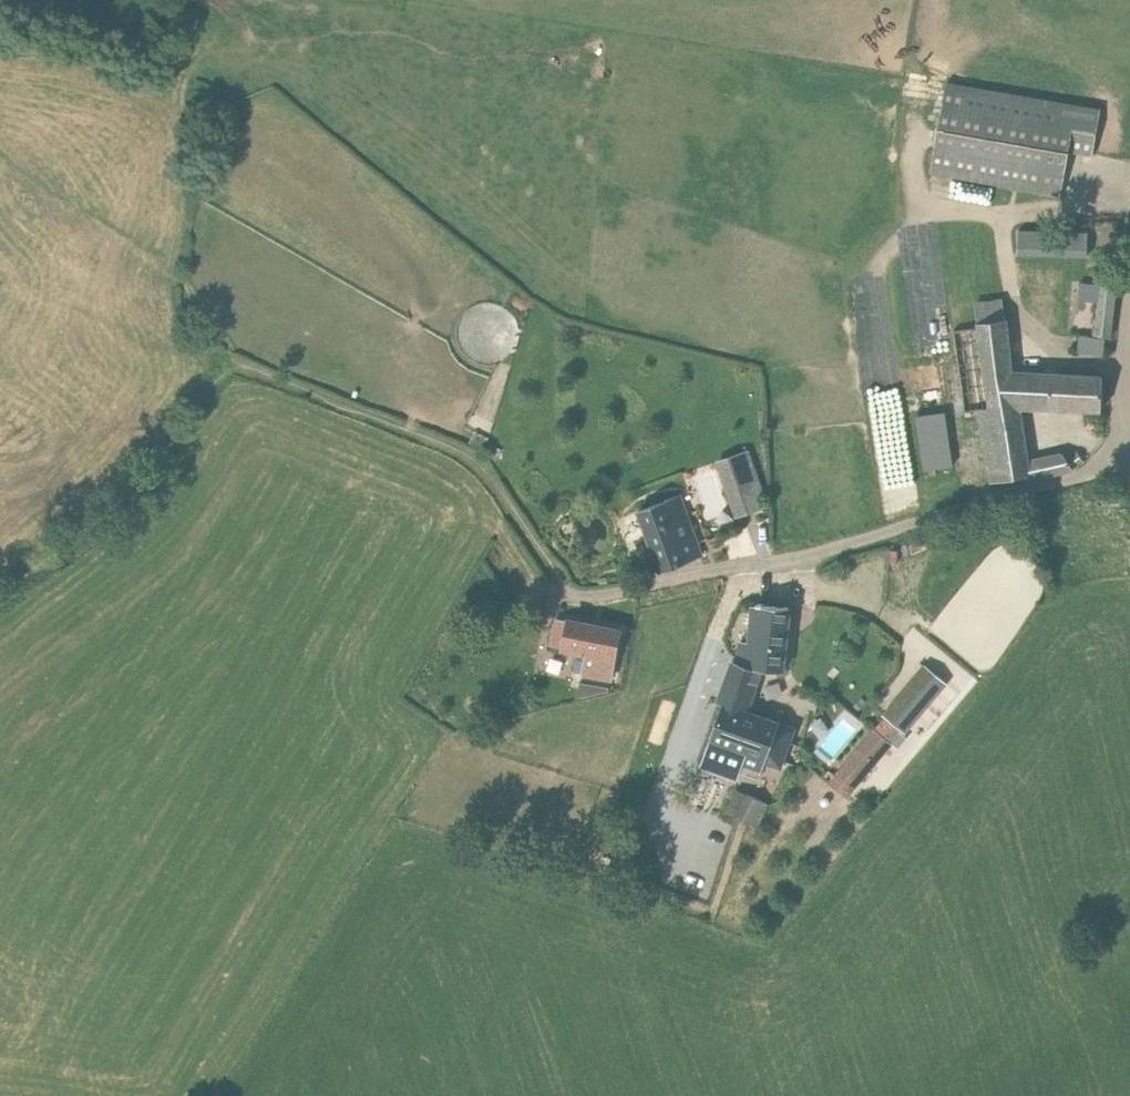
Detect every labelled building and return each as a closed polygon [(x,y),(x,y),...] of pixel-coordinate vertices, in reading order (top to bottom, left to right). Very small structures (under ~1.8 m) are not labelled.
[(1101,109),(1079,106),(948,83),(931,172),(1061,196),(1069,151),(1093,155),(1101,109)] [(1023,252),(1042,251),(1040,228),(1021,229),(1023,252)] [(1098,300),(1094,336),(1109,338),(1116,285),(1114,285),(1116,273),(1103,272),(1101,284),(1078,281),(1076,297),(1098,300)] [(1102,376),(1013,373),(1001,300),(976,303),(978,322),(975,322),(975,327),(952,330),(966,421),(977,419),(992,483),(1026,475),(1028,480),(1073,469),(1083,461),(1077,452),(1066,459),(1062,453),(1025,461),(1016,404),(1032,405),(1032,406),(1101,409),(1102,376)] [(1105,339),(1083,336),(1080,335),(1078,352),(1103,355),(1105,339)] [(952,466),(949,444),(944,413),(917,417),(925,470),(952,466)] [(761,472),(732,477),(737,503),(752,500),(750,491),(764,488),(761,472)] [(690,525),(679,495),(641,509),(651,539),(690,525)] [(701,556),(694,535),(690,525),(651,539),(655,549),(662,570),(701,556)] [(784,672),(787,629),(789,607),(764,605),(764,603),(758,603),(758,605),(755,604),(755,605),(753,627),(751,643),(738,641),(737,664),(732,661),(717,702),(725,706),(706,752),(760,774),(765,762),(780,769),(795,728),(746,708),(762,669),(784,672)] [(612,680),(616,652),(620,630),(556,618),(550,645),(580,651),(575,673),(584,675),(612,680)] [(891,745),(941,685),(920,667),(901,688),(906,692),(874,730),(891,745)] [(579,682),(576,699),(600,693),(608,691),(608,689),(609,687),(601,686),(579,682)] [(853,790),(891,745),(874,730),(836,777),(853,790)] [(757,828),(768,806),(746,795),(736,817),(757,828)]
